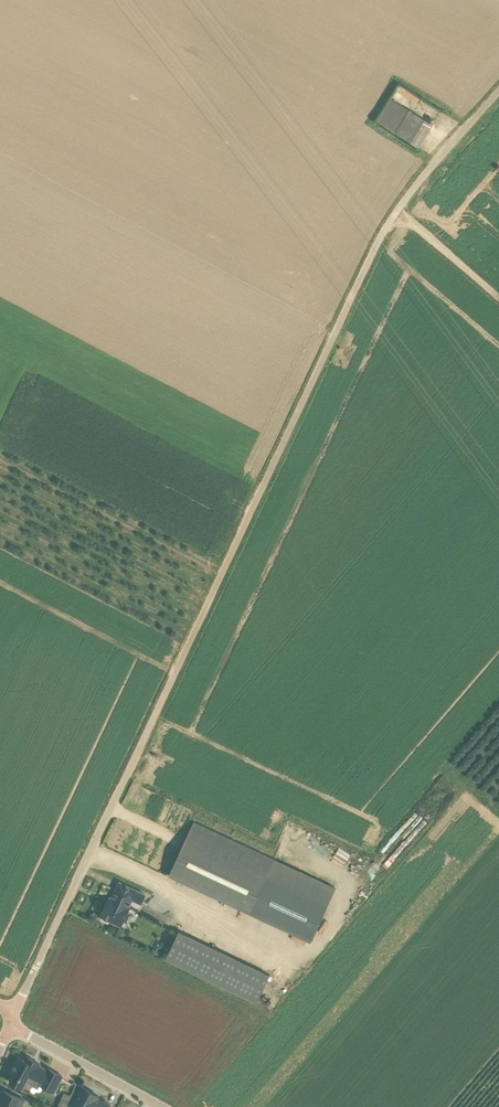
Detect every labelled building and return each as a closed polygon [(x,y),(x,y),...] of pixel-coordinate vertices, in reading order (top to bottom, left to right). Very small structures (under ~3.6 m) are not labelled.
[(411,110),(396,133),(418,147),(433,124),(411,110)] [(169,875),(311,941),(336,888),(194,822),(169,875)] [(120,882),(112,898),(109,897),(100,916),(103,917),(102,919),(109,923),(110,921),(121,926),(130,907),(129,907),(133,899),(141,904),(146,894),(120,882)] [(270,975),(179,931),(166,959),(257,1002),(270,975)] [(39,1065),(40,1063),(28,1057),(26,1061),(19,1057),(11,1072),(15,1074),(10,1082),(22,1088),(29,1074),(42,1081),(40,1084),(54,1092),(63,1076),(49,1068),(48,1070),(39,1065)] [(83,1087),(72,1106),(73,1106),(110,1106),(111,1105),(98,1098),(99,1095),(83,1087)] [(3,1090),(0,1098),(0,1106),(21,1106),(25,1099),(3,1090)] [(58,1106),(66,1106),(71,1095),(64,1093),(58,1106)]
